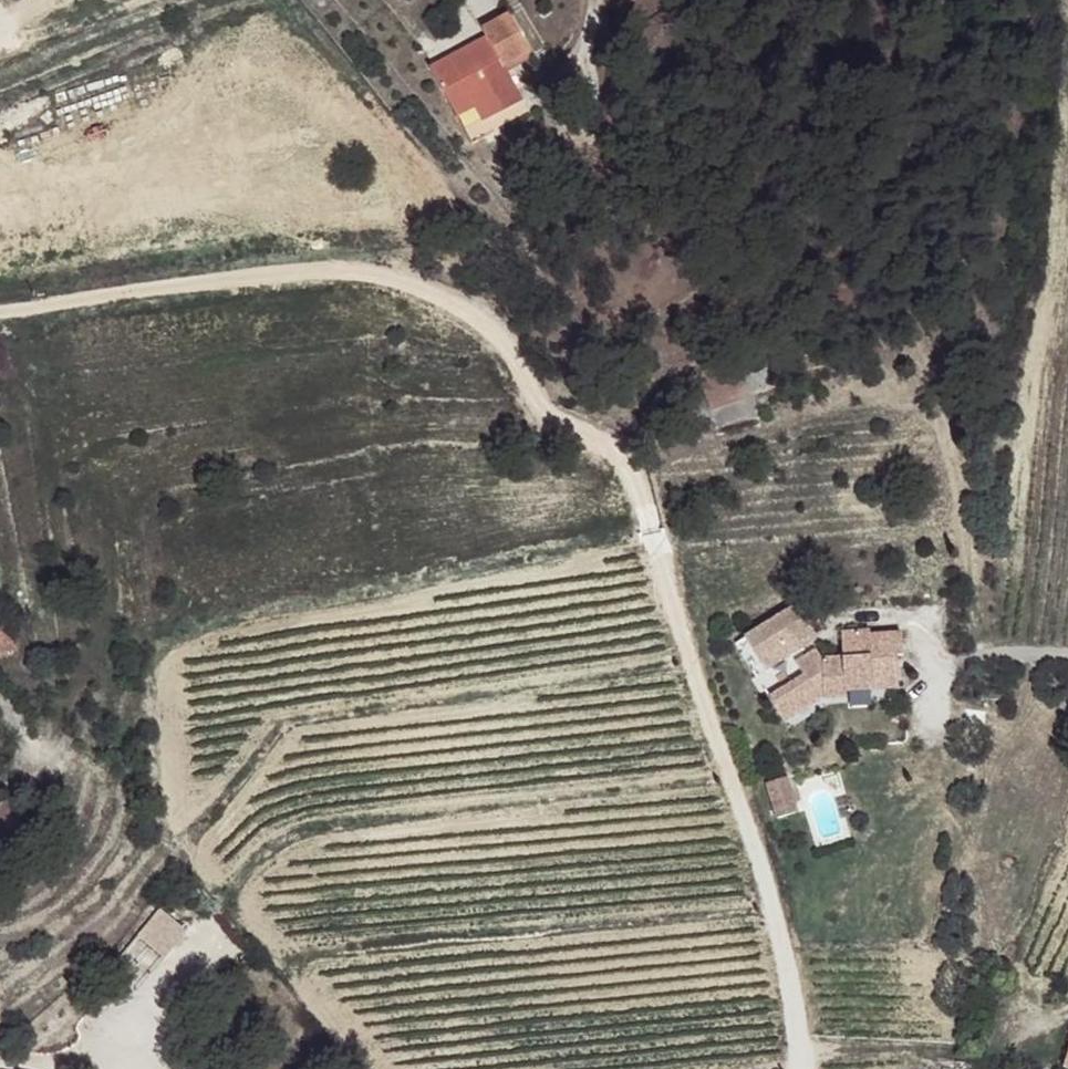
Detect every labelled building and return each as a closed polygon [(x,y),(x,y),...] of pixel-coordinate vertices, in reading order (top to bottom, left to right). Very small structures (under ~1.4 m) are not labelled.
[(514,16),(499,23),(520,58),(530,52),(514,16)] [(511,62),(520,58),(499,23),(486,31),(489,37),(495,34),(511,62)] [(495,34),(489,37),(506,66),(511,62),(495,34)] [(506,66),(489,37),(435,66),(451,99),(464,92),(466,94),(487,84),(490,90),(510,78),(506,66)] [(746,374),(715,387),(724,405),(755,394),(746,374)] [(755,394),(724,405),(726,412),(757,400),(755,394)] [(803,611),(752,640),(771,674),(822,644),(803,611)] [(0,634),(0,649),(15,645),(10,631),(0,634)] [(809,679),(773,699),(787,723),(825,701),(849,702),(849,696),(874,697),(875,687),(900,689),(901,668),(908,668),(909,649),(876,648),(876,643),(847,642),(846,665),(826,664),(821,655),(801,667),(809,679)] [(900,689),(875,687),(874,697),(899,699),(900,689)] [(784,780),(765,785),(774,821),(793,816),(784,780)] [(161,909),(114,964),(136,983),(183,928),(161,909)] [(69,1065),(15,1052),(11,1064),(0,1068),(68,1068),(69,1065)]
